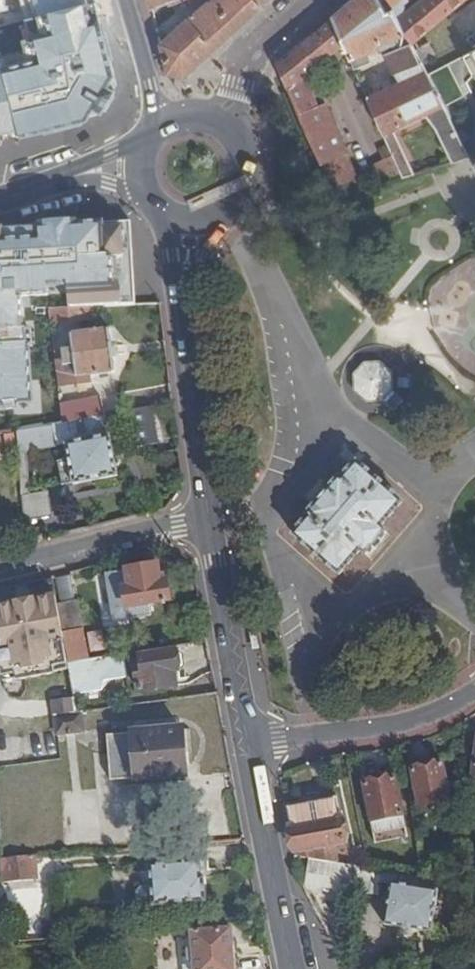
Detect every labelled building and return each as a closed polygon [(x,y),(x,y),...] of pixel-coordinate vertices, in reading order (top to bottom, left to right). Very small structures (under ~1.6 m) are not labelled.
[(27,18),(28,23),(20,25),(25,42),(33,40),(37,58),(0,67),(0,141),(23,135),(85,119),(94,104),(103,109),(114,91),(105,86),(114,72),(95,0),(35,16),(27,18)] [(35,16),(95,0),(31,0),(35,16)] [(161,43),(168,74),(183,78),(261,6),(256,0),(211,0),(161,43)] [(413,43),(465,0),(421,0),(398,19),(397,17),(405,10),(406,7),(405,4),(410,0),(354,0),(332,17),(276,63),(304,128),(334,198),(363,190),(346,153),(347,153),(326,102),(318,106),(305,76),(344,44),(350,58),(367,51),(377,47),(378,49),(386,46),(398,72),(395,74),(399,83),(393,86),(391,83),(389,82),(385,84),(384,86),(386,89),(368,98),(390,149),(382,153),(384,159),(377,162),(379,166),(374,168),(381,184),(403,178),(414,174),(394,129),(426,114),(435,127),(453,162),(468,157),(469,157),(444,104),(428,74),(413,43)] [(428,43),(416,49),(422,61),(435,55),(428,43)] [(463,56),(473,75),(474,77),(474,50),(463,56)] [(367,51),(350,58),(355,68),(371,62),(367,51)] [(130,219),(0,226),(0,406),(27,405),(21,294),(67,292),(68,308),(79,308),(103,306),(134,305),(130,219)] [(68,308),(49,309),(51,324),(104,319),(103,306),(79,308),(68,308)] [(110,330),(71,335),(73,349),(63,350),(64,359),(61,360),(64,384),(85,381),(84,376),(115,372),(110,330)] [(381,360),(365,360),(353,373),(354,390),(366,401),(383,400),(394,388),(394,370),(381,360)] [(101,397),(62,404),(64,422),(105,414),(101,397)] [(131,409),(138,448),(157,443),(150,406),(131,409)] [(64,422),(55,424),(58,446),(66,444),(74,484),(118,476),(110,435),(109,435),(105,414),(64,422)] [(402,502),(357,462),(342,479),(340,478),(323,496),(306,516),(308,517),(293,535),(339,574),(361,549),(366,554),(376,543),(386,531),(380,527),(402,502)] [(48,490),(21,495),(23,519),(51,515),(48,490)] [(157,565),(121,571),(127,608),(170,601),(167,581),(160,582),(157,565)] [(0,605),(0,638),(2,649),(0,650),(0,662),(2,671),(16,668),(17,669),(52,663),(52,661),(67,658),(63,633),(57,604),(56,594),(35,598),(35,597),(14,601),(14,602),(0,605)] [(78,600),(57,604),(63,633),(84,629),(78,600)] [(176,650),(140,655),(143,675),(137,676),(139,692),(176,686),(174,672),(179,671),(179,670),(180,670),(183,665),(182,655),(177,651),(176,651),(176,650)] [(124,654),(68,663),(74,694),(102,690),(112,680),(128,677),(124,654)] [(75,698),(53,701),(55,715),(56,715),(77,712),(75,698)] [(77,712),(56,715),(58,733),(82,730),(80,711),(77,712)] [(133,734),(121,735),(121,743),(110,744),(113,785),(137,783),(137,778),(186,775),(182,729),(133,733),(133,734)] [(443,763),(412,769),(420,807),(451,800),(443,763)] [(395,776),(364,783),(374,834),(406,827),(395,776)] [(337,796),(285,806),(295,856),(310,858),(339,863),(336,850),(335,844),(345,841),(337,796)] [(345,841),(335,844),(336,850),(347,848),(345,841)] [(33,856),(1,858),(4,882),(35,879),(33,856)] [(339,863),(310,858),(306,883),(335,888),(334,890),(356,894),(356,892),(360,867),(339,863)] [(200,860),(150,864),(152,885),(153,905),(205,901),(203,876),(201,876),(200,860)] [(413,875),(360,867),(356,892),(379,895),(381,882),(391,884),(384,924),(432,932),(439,889),(428,888),(430,878),(419,876),(417,886),(412,885),(413,875)] [(152,885),(141,886),(136,892),(136,900),(143,906),(153,905),(152,885)] [(0,927),(0,941),(20,940),(19,926),(0,927)] [(191,931),(193,957),(194,968),(235,968),(232,928),(191,931)] [(183,958),(184,968),(194,968),(193,957),(183,958)]
